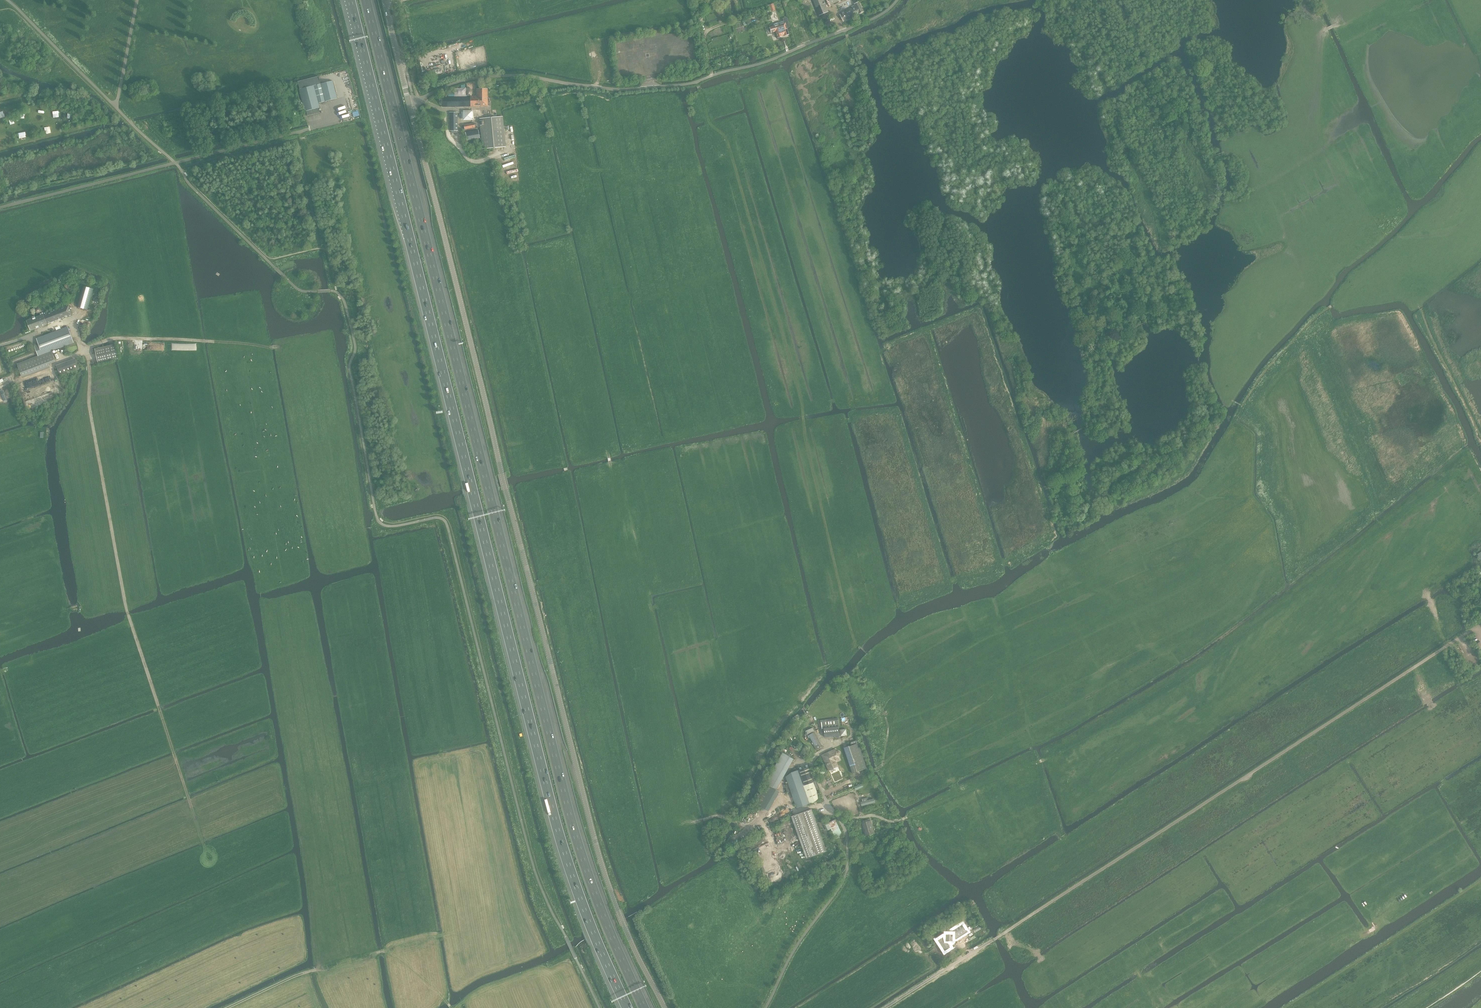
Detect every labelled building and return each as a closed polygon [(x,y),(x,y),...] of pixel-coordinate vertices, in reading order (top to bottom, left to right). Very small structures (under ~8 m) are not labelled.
[(819,15),(829,12),(824,0),(813,0),(819,15)] [(852,8),(840,14),(844,22),(864,12),(859,2),(854,4),(855,5),(852,6),(852,8)] [(790,27),(787,17),(783,19),(784,23),(780,25),(779,25),(781,29),(783,36),(789,34),(787,28),(790,27)] [(794,24),(797,32),(808,27),(805,20),(794,24)] [(780,25),(779,22),(776,23),(769,26),(770,28),(767,28),(768,34),(771,33),(775,31),(777,38),(783,36),(781,29),(779,25),(780,25)] [(298,82),(300,89),(299,89),(305,111),(306,111),(308,116),(319,113),(318,108),(319,108),(318,103),(337,98),(332,81),(320,84),(318,77),(298,82)] [(477,97),(442,97),(442,107),(487,106),(487,89),(477,89),(477,97)] [(463,110),(462,119),(473,120),(473,110),(463,110)] [(457,112),(450,112),(450,131),(458,131),(457,112)] [(502,147),(505,147),(503,117),(482,118),(480,119),(482,149),(502,147)] [(478,130),(465,133),(467,141),(480,138),(478,130)] [(83,285),(77,306),(87,309),(94,289),(83,285)] [(27,320),(29,325),(28,325),(28,327),(29,326),(31,331),(47,324),(72,315),(68,305),(43,315),(43,314),(27,320)] [(37,339),(39,345),(35,346),(38,356),(17,364),(21,375),(55,362),(51,351),(74,342),(68,327),(37,339)] [(118,359),(115,344),(95,349),(98,363),(113,360),(118,359)] [(60,376),(79,369),(75,359),(56,366),(60,376)] [(38,376),(39,381),(45,380),(45,383),(53,382),(52,373),(38,376)] [(838,718),(820,721),(822,729),(824,729),(825,737),(835,736),(835,738),(840,737),(839,727),(838,718)] [(817,750),(823,747),(814,732),(809,736),(814,744),(814,745),(817,750)] [(852,745),(844,748),(853,773),(867,768),(858,743),(857,744),(856,741),(851,743),(852,745)] [(836,752),(835,750),(822,755),(835,783),(844,779),(836,762),(840,760),(838,756),(839,755),(840,754),(840,753),(839,752),(838,751),(837,752),(836,752)] [(809,767),(800,770),(805,785),(814,782),(809,767)] [(805,785),(800,770),(792,773),(786,777),(797,808),(811,803),(805,785)] [(814,782),(805,785),(811,803),(820,800),(815,785),(816,785),(814,782)] [(863,802),(861,802),(862,806),(874,803),(873,799),(867,800),(866,798),(862,799),(863,802)] [(827,851),(812,809),(792,816),(807,858),(827,851)] [(840,828),(837,822),(835,819),(828,823),(836,839),(844,836),(840,828)] [(870,821),(863,823),(866,835),(874,833),(870,821)] [(963,923),(950,931),(951,933),(953,936),(954,937),(956,940),(960,937),(959,936),(964,933),(965,934),(969,932),(963,923)] [(944,936),(937,940),(945,952),(951,947),(947,941),(953,941),(953,936),(951,933),(949,933),(948,934),(947,933),(946,933),(945,933),(945,938),(944,936)]
